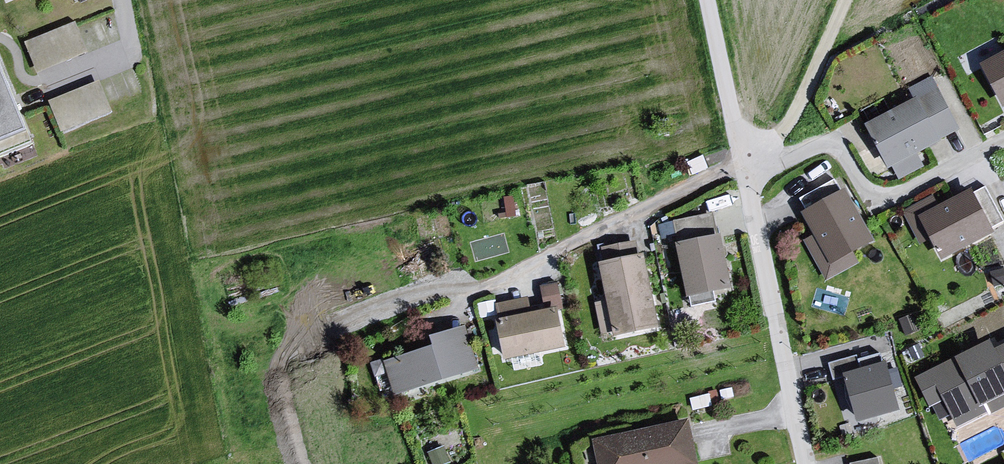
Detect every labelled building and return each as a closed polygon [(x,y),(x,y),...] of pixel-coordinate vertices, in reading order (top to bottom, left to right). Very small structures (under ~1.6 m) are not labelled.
[(9,9),(39,0),(6,0),(9,9)] [(77,27),(24,48),(37,80),(89,57),(77,27)] [(975,67),(1003,109),(1003,54),(975,67)] [(33,145),(0,61),(0,156),(33,145)] [(99,84),(48,106),(61,137),(113,116),(99,84)] [(937,90),(864,128),(886,170),(956,131),(937,90)] [(971,190),(915,217),(939,262),(990,238),(971,190)] [(845,193),(800,216),(813,240),(804,244),(828,285),(860,269),(850,256),(871,247),(845,193)] [(717,240),(674,248),(685,299),(729,292),(717,240)] [(642,260),(596,267),(613,343),(659,334),(642,260)] [(557,313),(496,324),(501,365),(563,353),(557,313)] [(430,352),(384,367),(395,400),(478,378),(464,332),(427,341),(430,352)] [(915,382),(929,411),(942,405),(957,430),(980,415),(978,409),(1003,397),(1003,348),(994,353),(989,343),(915,382)] [(883,356),(841,369),(855,415),(897,402),(883,356)] [(590,446),(595,463),(693,463),(685,428),(590,446)]
